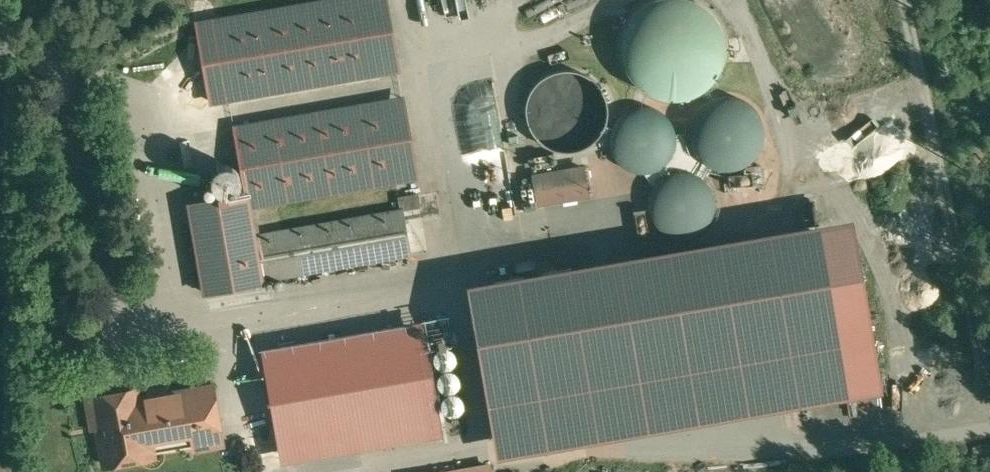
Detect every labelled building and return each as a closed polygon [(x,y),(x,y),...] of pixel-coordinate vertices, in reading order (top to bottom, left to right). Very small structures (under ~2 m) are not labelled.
[(230,104),(401,78),(389,0),(290,0),(216,11),(230,104)] [(435,15),(435,0),(425,0),(425,15),(435,15)] [(452,0),(436,0),(437,17),(453,16),(452,0)] [(693,93),(709,84),(721,70),(726,55),(727,39),(723,23),(715,10),(704,0),(645,0),(639,4),(627,18),(621,36),(622,54),(628,71),(641,85),(657,94),(675,97),(693,93)] [(544,20),(558,15),(553,2),(539,8),(544,20)] [(578,149),(591,143),(601,134),(607,121),(609,108),(606,94),(599,82),(589,72),(576,67),(561,67),(548,71),(537,79),(529,90),(525,103),(525,117),(530,130),(539,141),(551,148),(564,151),(578,149)] [(406,104),(234,132),(245,205),(247,216),(254,215),(420,188),(406,104)] [(614,156),(619,165),(628,172),(638,176),(648,176),(658,173),(661,171),(667,167),(673,159),(676,149),(676,139),(673,130),(666,121),(658,115),(648,112),(637,113),(627,117),(619,124),(613,134),(612,145),(614,156)] [(698,156),(703,165),(712,172),(722,176),(733,176),(742,173),(751,167),(757,159),(760,149),(760,139),(757,129),(751,121),(742,115),(732,112),(721,113),(711,117),(703,124),(698,134),(697,139),(696,145),(698,156)] [(697,139),(676,139),(676,149),(673,159),(667,167),(661,171),(665,181),(676,177),(687,177),(696,179),(705,185),(712,172),(703,165),(698,156),(696,145),(697,139)] [(499,151),(476,157),(484,187),(507,181),(499,151)] [(585,171),(532,179),(537,210),(589,202),(585,171)] [(652,220),(658,229),(666,236),(676,240),(687,240),(697,237),(705,231),(711,223),(714,214),(714,203),(711,194),(705,185),(696,179),(687,177),(676,177),(665,181),(657,188),(652,198),(650,209),(652,220)] [(398,202),(400,216),(406,215),(421,212),(418,198),(398,202)] [(247,216),(245,205),(193,213),(207,300),(265,291),(264,283),(257,237),(254,215),(247,216)] [(413,261),(406,215),(400,216),(257,237),(264,283),(413,261)] [(471,301),(498,465),(882,401),(854,237),(471,301)] [(451,327),(424,332),(429,358),(455,354),(451,327)] [(424,332),(264,360),(281,457),(441,429),(429,358),(424,332)] [(455,375),(456,371),(456,368),(455,365),(453,362),(450,360),(447,359),(443,360),(440,361),(438,363),(436,366),(435,370),(436,373),(437,376),(440,379),(443,380),(447,380),(450,379),(453,377),(455,375)] [(459,399),(460,395),(460,392),(459,388),(457,386),(454,384),(451,383),(448,384),(444,385),(442,387),(440,390),(439,393),(440,397),(441,400),(444,402),(447,404),(451,404),(454,403),(457,401),(459,399)] [(84,406),(92,457),(98,456),(101,471),(137,471),(156,469),(153,455),(191,448),(193,459),(227,453),(216,384),(84,406)] [(463,422),(464,418),(464,415),(463,412),(461,409),(458,407),(455,406),(451,407),(448,408),(446,410),(444,413),(443,416),(444,420),(445,423),(448,426),(451,427),(454,427),(458,426),(461,425),(463,422)]
